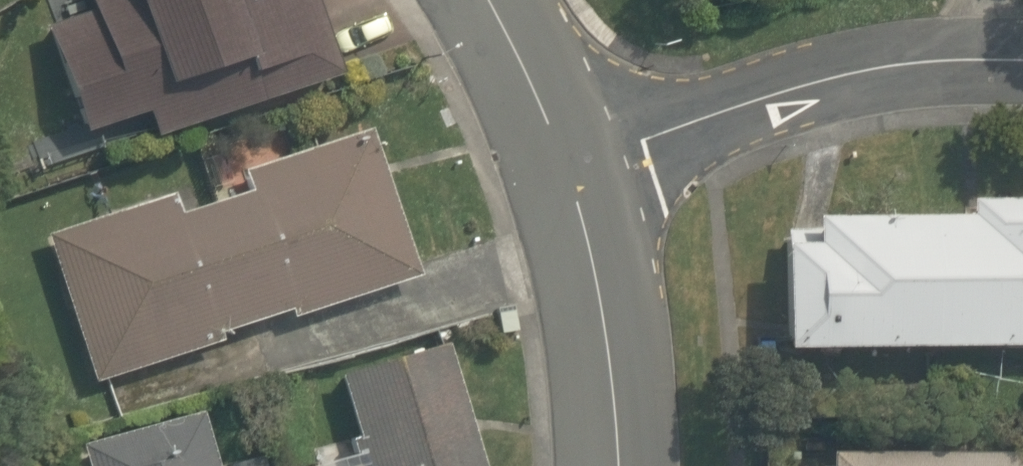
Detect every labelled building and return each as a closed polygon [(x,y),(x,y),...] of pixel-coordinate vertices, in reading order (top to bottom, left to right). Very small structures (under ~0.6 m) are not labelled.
[(355,74),(329,0),(93,0),(99,15),(60,29),(99,140),(163,118),(171,139),(355,74)] [(177,196),(57,235),(106,386),(423,284),(375,133),(245,174),(251,195),(184,217),(177,196)] [(788,368),(1022,364),(1022,194),(983,195),(984,233),(786,236),(788,368)] [(353,381),(373,450),(321,465),(498,465),(465,349),(353,381)] [(219,416),(89,451),(93,465),(232,465),(219,416)]
